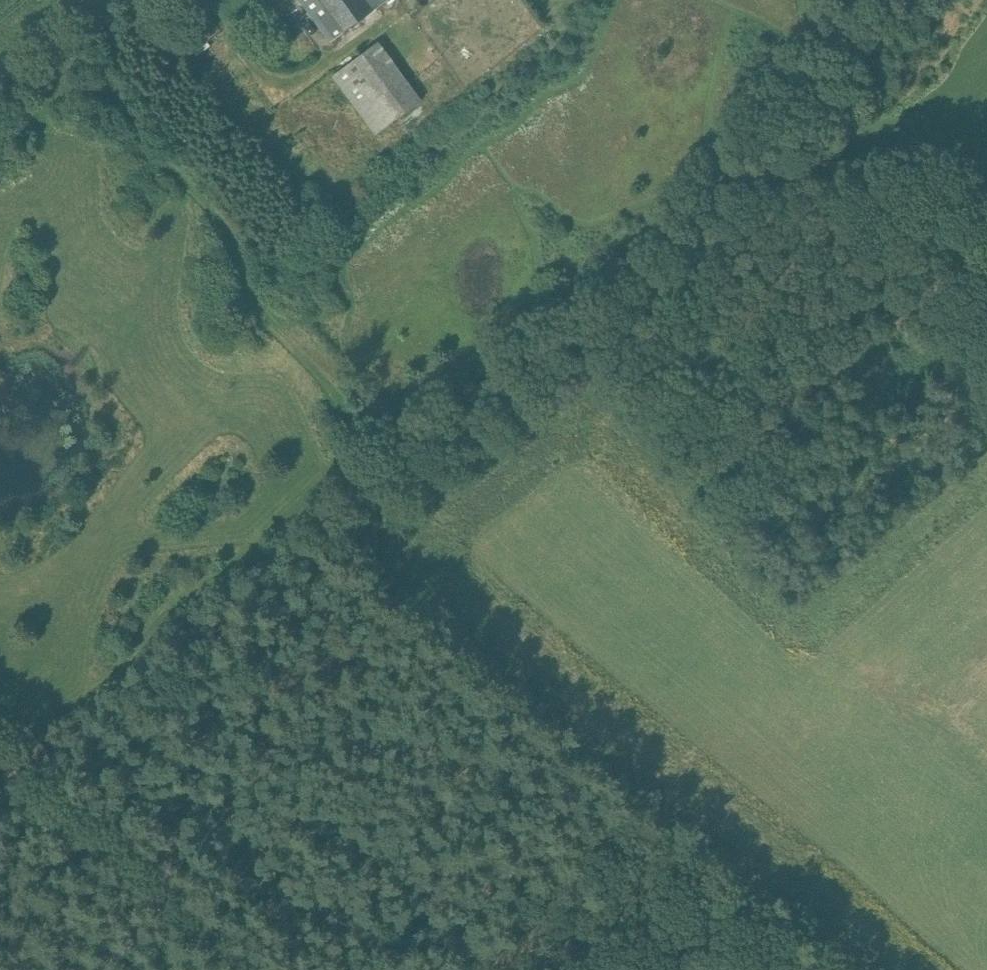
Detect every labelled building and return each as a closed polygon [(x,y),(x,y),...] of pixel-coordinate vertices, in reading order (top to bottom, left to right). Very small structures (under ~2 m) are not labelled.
[(332,41),(388,0),(301,0),(332,41)] [(418,100),(379,43),(335,76),(376,131),(418,100)]
